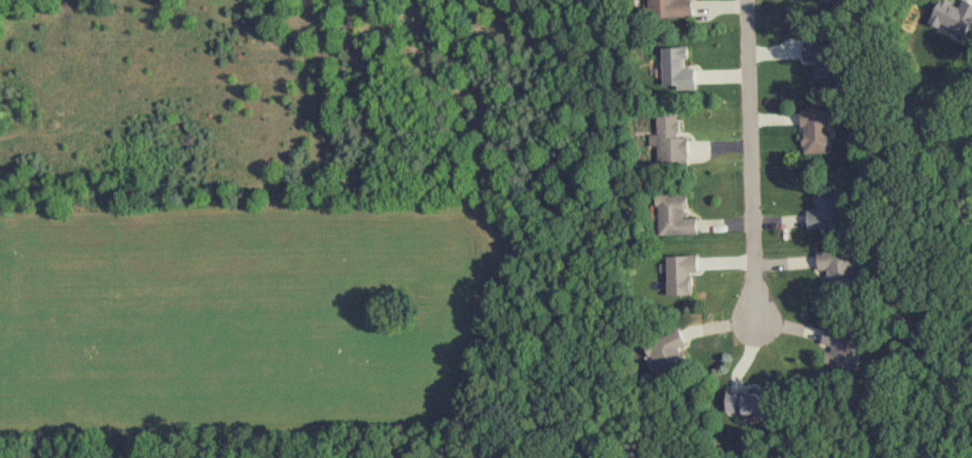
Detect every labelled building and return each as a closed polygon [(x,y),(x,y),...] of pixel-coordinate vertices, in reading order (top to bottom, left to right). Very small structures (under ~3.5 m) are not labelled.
[(646,19),(692,19),(692,0),(647,0),(646,19)] [(800,111),(800,154),(831,154),(831,111),(800,111)] [(689,138),(680,138),(680,117),(657,117),(658,167),(690,166),(689,138)] [(807,230),(845,229),(845,192),(813,192),(813,212),(807,212),(807,230)] [(657,196),(658,237),(698,236),(698,219),(687,219),(686,196),(657,196)] [(853,249),(816,253),(818,273),(823,272),(824,294),(857,290),(853,249)] [(866,340),(825,329),(821,345),(827,346),(823,363),(858,372),(866,340)] [(688,368),(680,350),(687,347),(680,330),(644,345),(659,381),(688,368)]
